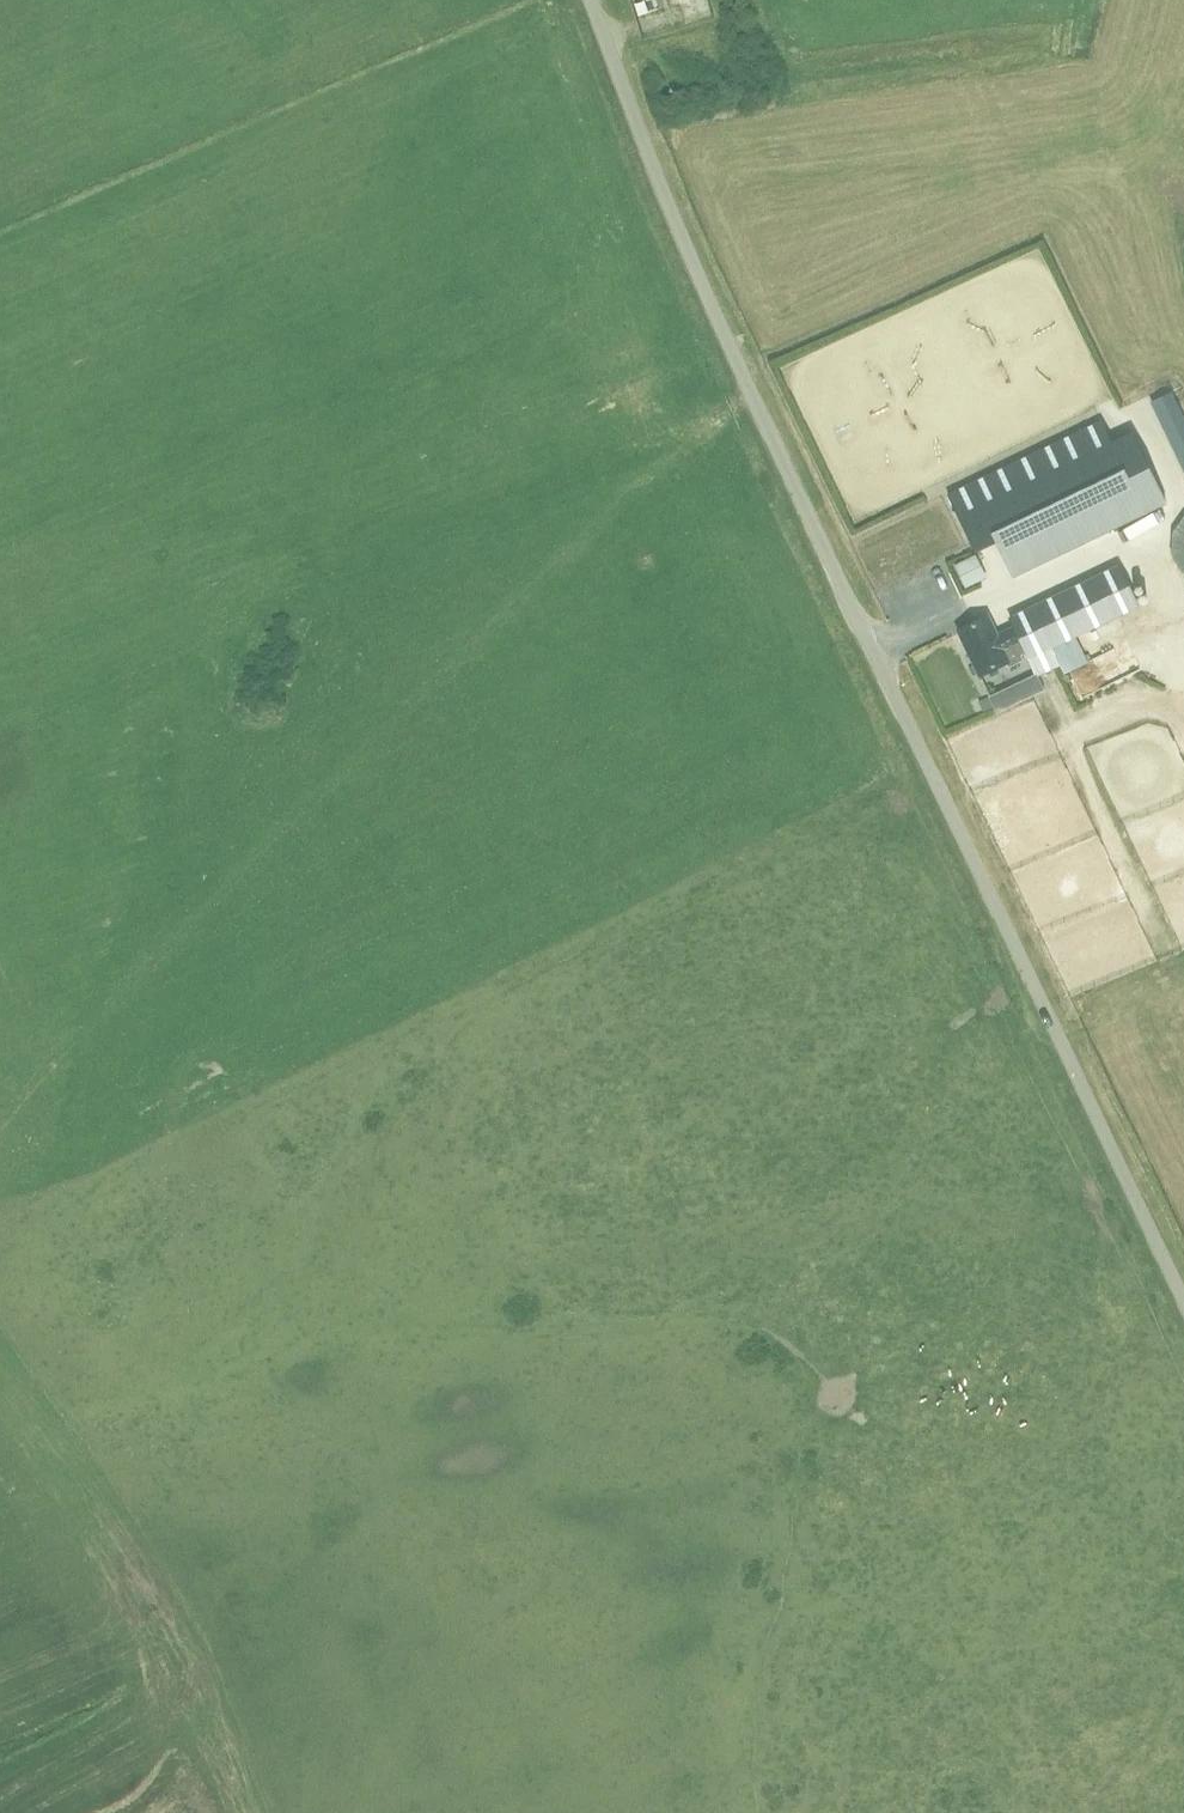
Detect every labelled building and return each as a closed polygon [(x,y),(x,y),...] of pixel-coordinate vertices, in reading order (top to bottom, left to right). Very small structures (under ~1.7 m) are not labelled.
[(645,1),(636,4),(640,15),(649,12),(645,1)] [(1173,390),(1158,399),(1183,451),(1183,413),(1173,390)] [(1101,421),(948,493),(975,550),(996,540),(1013,574),(1165,503),(1132,433),(1111,443),(1101,421)] [(1175,543),(1183,549),(1183,530),(1175,543)] [(976,554),(954,564),(967,589),(988,579),(976,554)] [(1005,667),(1028,656),(1038,676),(1060,665),(1054,649),(1076,639),(1137,607),(1116,565),(1009,616),(1014,627),(996,635),(988,617),(959,631),(983,678),(1005,667)] [(1087,664),(1076,639),(1054,649),(1064,674),(1087,664)] [(1005,667),(983,678),(998,714),(1044,688),(1038,676),(1028,656),(1005,667)] [(994,708),(988,697),(979,702),(984,712),(994,708)]
